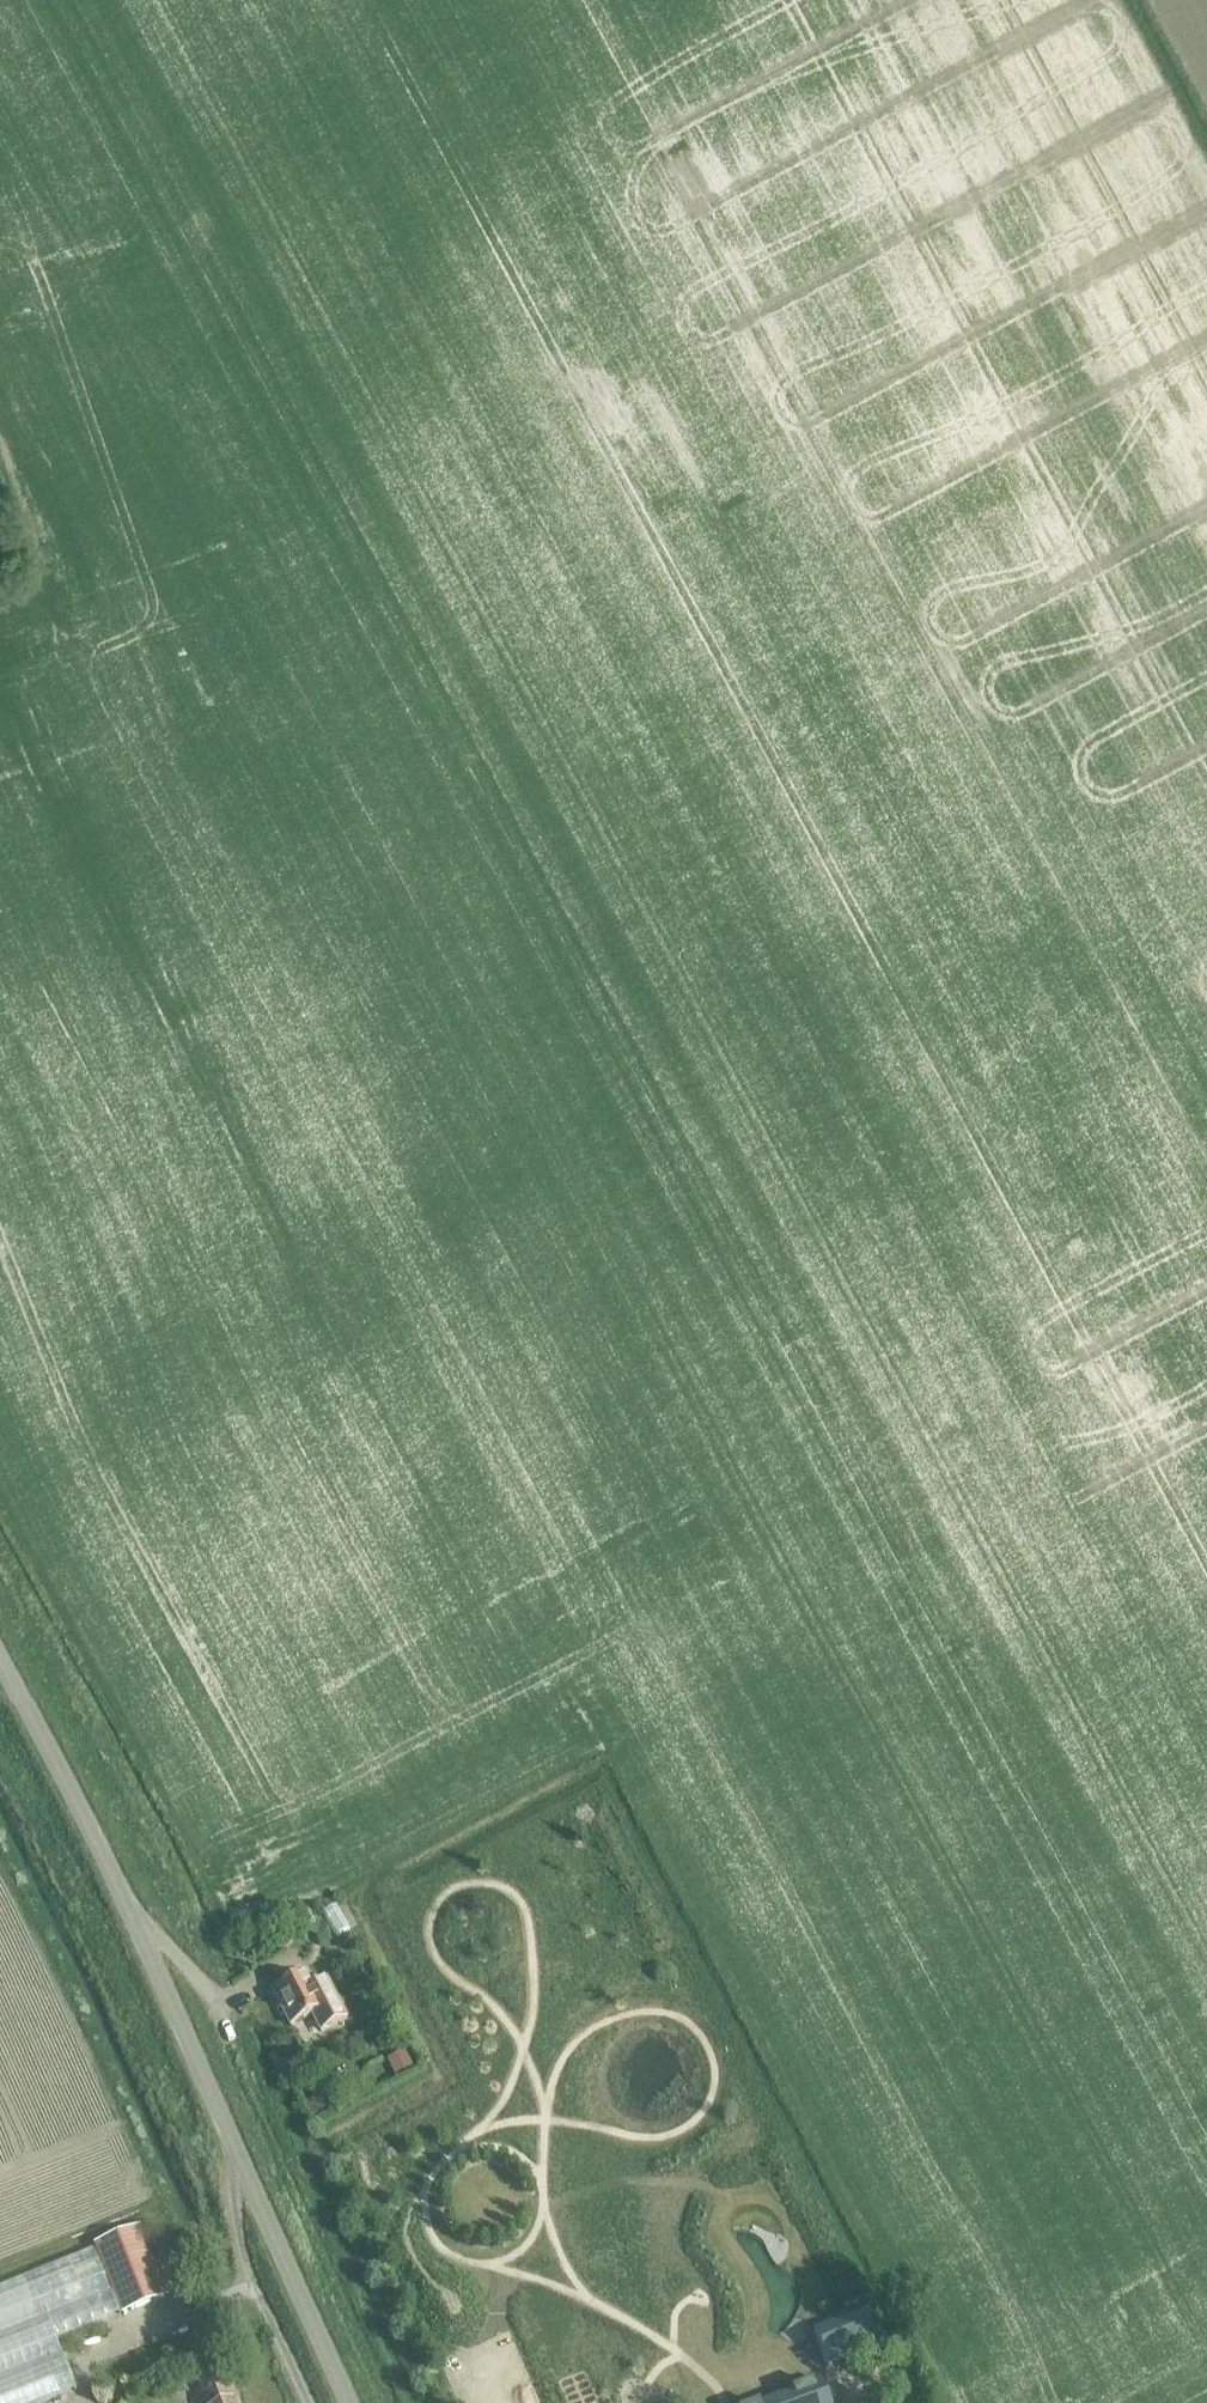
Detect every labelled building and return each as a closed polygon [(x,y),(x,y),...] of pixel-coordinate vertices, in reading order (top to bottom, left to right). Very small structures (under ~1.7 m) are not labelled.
[(329,1981),(314,1989),(307,1975),(273,1992),(291,2027),(295,2024),(314,2013),(324,2034),(350,2021),(329,1981)] [(387,2058),(397,2079),(416,2069),(405,2049),(387,2058)] [(95,2248),(122,2315),(166,2297),(140,2230),(95,2248)] [(56,2400),(73,2394),(52,2340),(122,2315),(95,2248),(0,2286),(0,2402),(57,2402),(56,2400)] [(814,2335),(831,2370),(885,2346),(869,2311),(814,2335)] [(220,2371),(197,2380),(207,2402),(233,2402),(220,2371)] [(819,2385),(774,2402),(826,2402),(819,2385)]
